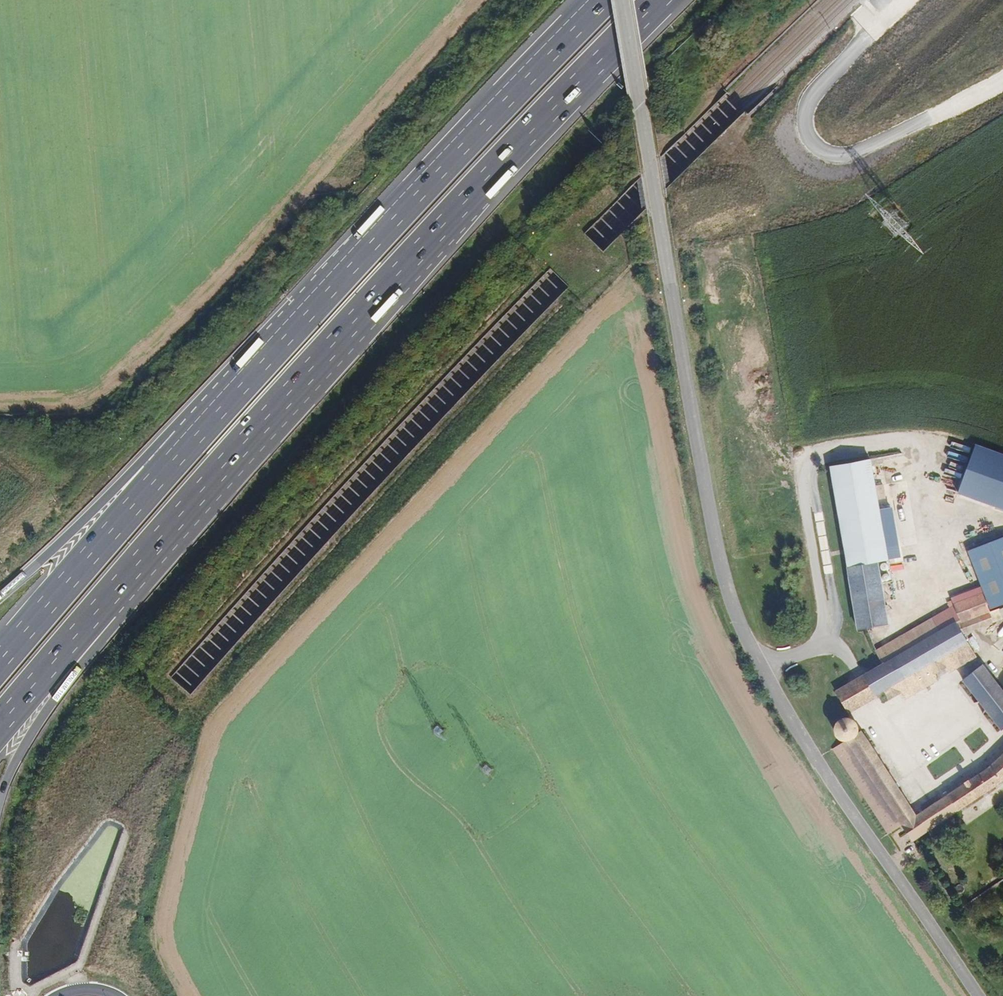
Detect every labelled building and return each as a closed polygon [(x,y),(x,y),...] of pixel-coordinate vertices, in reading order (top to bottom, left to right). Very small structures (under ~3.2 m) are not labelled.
[(977,440),(958,490),(1002,507),(1002,450),(977,440)] [(872,456),(832,463),(859,627),(889,622),(879,560),(888,559),(880,509),(879,499),(887,498),(884,484),(876,485),(872,456)] [(880,509),(888,559),(899,557),(891,508),(880,509)] [(970,549),(992,607),(1002,603),(1002,536),(970,549)] [(981,604),(988,601),(981,585),(944,600),(871,648),(878,662),(950,617),(958,630),(968,624),(984,618),(981,604)] [(991,614),(988,601),(981,604),(984,618),(991,614)] [(950,617),(878,662),(863,672),(875,692),(881,701),(899,690),(904,697),(944,673),(940,666),(947,660),(952,667),(976,652),(966,637),(973,632),(968,624),(958,630),(950,617)] [(984,663),(963,678),(1001,730),(1002,728),(1002,689),(984,663)] [(875,692),(863,672),(836,689),(848,709),(875,692)] [(834,748),(889,833),(902,825),(913,842),(967,807),(1002,783),(1002,752),(990,764),(916,811),(866,730),(860,733),(857,722),(851,717),(844,717),(837,719),(834,726),(834,732),(836,736),(842,741),(845,742),(834,748)]
